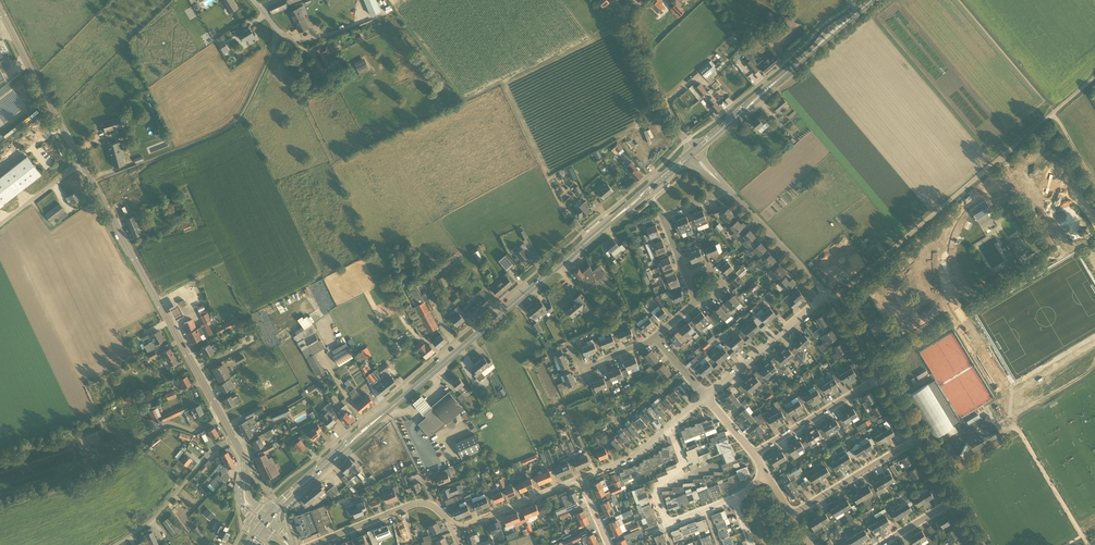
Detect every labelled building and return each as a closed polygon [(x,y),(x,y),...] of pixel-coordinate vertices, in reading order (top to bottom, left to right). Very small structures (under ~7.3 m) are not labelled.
[(223,4),(225,3),(230,12),(237,8),(232,0),(221,0),(223,4)] [(376,0),(364,0),(371,15),(381,11),(376,0)] [(664,7),(661,4),(663,2),(661,0),(654,0),(656,2),(652,6),(652,7),(658,12),(664,7)] [(272,15),(289,7),(286,1),(269,8),(272,15)] [(678,18),(685,12),(677,4),(670,10),(678,18)] [(301,13),(299,8),(290,12),(300,32),(309,28),(302,13),(301,13)] [(245,31),(243,27),(235,32),(237,36),(239,35),(243,42),(247,40),(250,44),(258,39),(255,34),(254,35),(249,28),(245,31)] [(217,43),(223,52),(228,49),(222,39),(217,43)] [(327,58),(326,56),(325,53),(331,50),(328,44),(321,48),(315,52),(324,69),(331,65),(329,62),(331,61),(331,62),(339,59),(335,52),(328,56),(329,57),(327,58)] [(776,55),(770,59),(769,57),(766,59),(764,61),(766,63),(760,68),(765,74),(781,61),(776,55)] [(748,57),(743,61),(746,64),(745,64),(754,74),(759,70),(750,59),(750,60),(748,57)] [(359,73),(369,68),(364,58),(354,63),(359,73)] [(715,71),(716,71),(709,62),(699,71),(712,85),(716,82),(713,78),(717,74),(715,71)] [(708,93),(707,92),(700,84),(694,89),(703,99),(716,113),(722,108),(709,94),(708,93)] [(779,114),(789,106),(782,97),(772,106),(779,114)] [(769,124),(761,115),(758,118),(757,117),(751,123),(760,132),(769,124)] [(102,122),(105,132),(123,127),(120,117),(102,122)] [(779,129),(783,126),(777,119),(773,122),(779,129)] [(123,149),(121,142),(108,145),(111,157),(120,155),(119,150),(123,149)] [(615,149),(618,153),(623,148),(618,142),(610,148),(613,151),(615,149)] [(125,157),(123,149),(119,150),(120,155),(111,157),(114,168),(123,165),(121,158),(125,157)] [(41,175),(27,157),(0,178),(0,207),(3,205),(41,175)] [(628,164),(629,165),(626,167),(626,169),(630,173),(636,181),(643,175),(631,162),(628,164)] [(598,192),(604,199),(614,191),(608,184),(598,192)] [(128,186),(120,191),(122,196),(124,200),(123,201),(124,204),(125,203),(128,208),(140,201),(133,190),(131,191),(128,186)] [(74,204),(80,200),(76,192),(69,196),(72,201),(68,203),(69,206),(73,203),(74,204)] [(1041,197),(1039,199),(1045,210),(1047,209),(1041,197)] [(578,209),(574,212),(580,219),(583,215),(584,216),(590,211),(587,207),(589,206),(586,200),(585,201),(583,203),(577,208),(578,209)] [(987,214),(992,211),(985,200),(970,210),(976,220),(977,220),(976,219),(987,213),(987,214)] [(51,222),(56,218),(65,211),(66,211),(59,204),(45,215),(51,222)] [(725,211),(722,207),(714,210),(716,216),(721,215),(727,221),(734,215),(728,209),(725,211)] [(705,215),(703,210),(697,212),(703,225),(708,223),(707,222),(710,221),(708,214),(705,215)] [(694,220),(692,221),(694,227),(697,226),(699,231),(704,229),(703,225),(697,212),(692,214),(694,220)] [(133,238),(142,234),(138,226),(141,225),(136,215),(126,219),(133,238)] [(990,216),(985,219),(991,228),(996,226),(990,216)] [(689,222),(687,217),(681,219),(685,228),(690,226),(691,228),(694,227),(692,221),(689,222)] [(646,228),(649,233),(658,230),(656,224),(655,225),(652,218),(642,222),(643,226),(646,225),(647,228),(646,228)] [(681,234),(686,232),(685,228),(681,219),(676,221),(678,226),(675,228),(678,234),(681,233),(681,234)] [(741,224),(738,221),(731,227),(735,232),(732,234),(736,239),(742,234),(739,231),(746,225),(743,222),(741,224)] [(189,222),(182,225),(184,230),(191,227),(189,222)] [(519,232),(523,241),(528,238),(524,230),(519,232)] [(648,243),(660,238),(659,235),(660,235),(658,230),(649,233),(646,235),(648,240),(648,239),(649,242),(648,243)] [(748,248),(754,243),(751,240),(755,237),(750,230),(743,236),(747,240),(743,243),(748,248)] [(661,241),(660,238),(648,243),(652,251),(664,246),(662,240),(661,241)] [(863,248),(866,245),(860,239),(857,241),(863,248)] [(618,245),(613,240),(606,246),(615,256),(622,250),(623,251),(626,249),(621,243),(618,245)] [(520,251),(515,255),(518,258),(519,257),(523,261),(529,256),(527,254),(530,251),(524,243),(518,248),(520,251)] [(756,252),(759,255),(761,253),(766,249),(761,243),(757,246),(754,243),(748,248),(746,250),(752,256),(753,255),(753,254),(756,252)] [(724,257),(722,255),(721,253),(719,254),(715,244),(706,248),(709,256),(712,255),(715,258),(716,258),(719,261),(724,257)] [(659,258),(666,255),(665,252),(666,251),(664,246),(652,251),(655,259),(659,258)] [(692,263),(703,259),(699,249),(688,253),(692,263)] [(506,254),(498,261),(507,271),(515,264),(506,254)] [(770,254),(766,258),(764,255),(757,260),(762,266),(765,264),(768,267),(770,269),(773,267),(771,264),(776,261),(770,254)] [(447,272),(460,263),(454,255),(442,265),(447,272)] [(666,255),(659,258),(662,266),(671,262),(669,257),(667,257),(666,255)] [(726,263),(724,261),(717,267),(719,270),(721,268),(727,274),(734,269),(728,262),(726,263)] [(661,276),(673,271),(672,268),(673,267),(671,262),(662,266),(657,268),(661,276)] [(910,281),(924,270),(919,263),(904,273),(910,281)] [(608,275),(600,265),(592,271),(590,265),(582,272),(579,268),(576,271),(574,273),(575,274),(580,280),(581,279),(589,288),(596,282),(598,283),(608,275)] [(737,287),(744,282),(741,278),(747,273),(744,270),(746,269),(743,266),(736,272),(738,275),(732,281),(737,287)] [(776,269),(774,266),(773,267),(770,269),(767,272),(773,278),(776,276),(778,279),(786,273),(782,269),(779,266),(776,269)] [(674,273),(673,271),(661,276),(664,284),(677,278),(675,273),(674,273)] [(507,277),(505,275),(490,287),(498,296),(515,281),(510,275),(507,277)] [(443,287),(449,283),(443,276),(437,280),(443,287)] [(645,285),(651,282),(648,276),(642,278),(645,285)] [(790,282),(785,277),(776,285),(777,287),(779,289),(780,291),(781,291),(781,290),(783,288),(785,287),(788,290),(791,288),(796,284),(792,279),(790,281),(790,282)] [(670,291),(672,290),(680,287),(678,284),(679,283),(677,278),(664,284),(667,292),(670,291)] [(881,282),(888,294),(895,290),(888,278),(881,282)] [(434,340),(433,341),(439,348),(448,341),(437,328),(439,327),(430,311),(434,309),(428,299),(425,293),(422,295),(419,289),(417,290),(416,286),(410,289),(418,305),(412,308),(410,305),(405,308),(421,337),(428,333),(434,340)] [(681,286),(680,287),(672,290),(670,291),(673,298),(674,298),(676,302),(684,299),(682,294),(684,294),(682,290),(680,291),(679,287),(680,286),(681,287),(681,286)] [(472,307),(469,311),(474,317),(490,304),(482,295),(484,292),(482,289),(476,294),(479,297),(470,305),(472,307)] [(797,291),(795,289),(789,294),(791,296),(795,301),(794,303),(792,300),(789,303),(794,309),(802,302),(799,299),(803,296),(798,290),(797,291)] [(585,312),(592,306),(581,293),(575,299),(577,302),(567,310),(573,317),(582,309),(585,312)] [(771,302),(773,300),(768,293),(765,295),(771,302)] [(621,294),(617,296),(621,306),(626,304),(621,294)] [(742,301),(736,294),(734,296),(733,295),(729,299),(738,310),(742,307),(742,306),(740,303),(742,301)] [(455,304),(460,300),(455,295),(450,299),(455,304)] [(656,296),(653,299),(660,307),(663,304),(656,296)] [(901,296),(893,299),(896,308),(905,304),(901,296)] [(738,310),(729,299),(722,305),(731,315),(735,312),(732,309),(735,307),(738,310)] [(1081,302),(1088,314),(1092,311),(1085,300),(1081,302)] [(175,301),(168,306),(174,317),(182,313),(175,301)] [(546,307),(541,301),(535,306),(540,310),(541,309),(544,312),(546,314),(549,311),(550,312),(553,310),(551,304),(550,303),(546,307)] [(864,305),(862,302),(860,303),(862,306),(857,309),(866,323),(877,317),(868,302),(864,305)] [(725,321),(731,315),(722,305),(716,310),(725,321)] [(457,326),(465,320),(459,314),(462,311),(458,306),(448,315),(457,326)] [(540,310),(535,306),(528,312),(537,322),(543,316),(546,314),(544,312),(541,309),(540,310)] [(767,310),(764,306),(761,308),(765,312),(771,319),(776,315),(778,318),(781,315),(777,310),(774,312),(770,308),(767,310)] [(667,314),(662,308),(656,313),(661,320),(667,314)] [(207,313),(205,309),(199,312),(201,316),(200,317),(204,324),(200,326),(201,328),(197,329),(192,320),(184,323),(188,333),(187,334),(192,344),(202,339),(200,336),(204,334),(205,337),(213,334),(207,322),(211,320),(208,313),(207,313)] [(725,321),(716,310),(711,314),(712,315),(710,317),(712,320),(715,323),(718,321),(718,322),(722,318),(725,321)] [(705,316),(701,312),(697,315),(707,327),(711,323),(712,324),(714,324),(715,323),(712,320),(710,317),(708,314),(705,316)] [(766,324),(771,319),(765,312),(760,317),(763,321),(761,323),(765,329),(768,326),(766,324)] [(702,330),(707,327),(697,315),(693,319),(697,324),(695,325),(699,331),(701,329),(702,330)] [(656,321),(652,316),(644,323),(650,329),(653,326),(652,325),(654,323),(656,321)] [(819,329),(821,328),(828,324),(823,316),(817,320),(819,324),(817,326),(819,329)] [(218,336),(238,325),(235,318),(215,329),(218,336)] [(880,319),(870,323),(872,327),(875,326),(876,330),(875,331),(877,335),(885,331),(880,319)] [(761,323),(758,325),(755,321),(749,325),(755,333),(761,328),(763,331),(765,329),(761,323)] [(323,332),(318,323),(315,324),(317,328),(315,329),(312,324),(313,324),(312,323),(296,334),(297,334),(294,336),(316,375),(324,371),(314,354),(325,348),(316,331),(318,330),(320,334),(323,332)] [(537,333),(541,330),(536,323),(532,326),(537,333)] [(647,332),(650,329),(644,323),(637,329),(641,334),(644,332),(645,331),(647,332)] [(695,325),(692,328),(688,323),(684,327),(693,337),(697,333),(699,331),(695,325)] [(755,333),(749,325),(744,330),(742,328),(740,330),(741,332),(750,342),(752,340),(750,337),(755,333)] [(240,338),(245,335),(240,326),(235,328),(240,338)] [(630,328),(629,326),(623,328),(624,331),(628,340),(632,338),(631,336),(636,334),(633,328),(630,329),(630,328)] [(688,341),(693,337),(684,327),(679,330),(683,335),(681,337),(686,342),(688,340),(688,341)] [(822,352),(826,349),(833,344),(831,341),(837,338),(832,330),(823,335),(827,341),(818,347),(822,352)] [(150,336),(155,345),(164,340),(158,331),(150,336)] [(628,340),(624,331),(618,333),(618,334),(615,335),(618,341),(623,340),(624,341),(628,340)] [(398,340),(405,337),(402,332),(396,335),(398,340)] [(750,342),(741,332),(736,337),(733,333),(730,335),(731,336),(740,346),(745,341),(747,344),(750,342)] [(800,333),(797,336),(805,346),(810,341),(813,344),(815,343),(810,335),(807,337),(805,335),(803,337),(800,333)] [(681,337),(679,339),(675,334),(670,338),(676,346),(679,344),(684,350),(689,346),(685,342),(686,342),(681,337)] [(610,347),(606,338),(605,335),(598,338),(599,339),(596,340),(597,342),(600,349),(605,347),(605,349),(610,347)] [(618,341),(615,335),(612,336),(606,338),(610,347),(614,345),(613,344),(618,341)] [(723,343),(726,345),(734,355),(737,353),(734,350),(740,346),(731,336),(726,341),(723,343)] [(800,357),(802,359),(805,357),(805,353),(802,349),(805,346),(797,336),(793,339),(796,343),(794,344),(796,347),(793,349),(800,357)] [(704,350),(710,345),(707,341),(701,347),(704,350)] [(215,346),(213,342),(209,345),(209,344),(201,348),(201,349),(198,351),(200,355),(204,353),(206,357),(214,352),(211,348),(215,346)] [(600,349),(597,342),(594,344),(594,343),(588,346),(591,354),(595,353),(595,351),(600,349)] [(427,347),(424,344),(418,349),(426,359),(435,351),(429,345),(427,347)] [(835,361),(841,357),(839,355),(846,351),(841,344),(835,347),(838,352),(832,355),(835,361)] [(734,355),(726,345),(721,350),(718,346),(716,346),(714,348),(718,352),(724,359),(729,355),(731,357),(734,355)] [(591,354),(588,346),(582,348),(582,349),(579,350),(581,356),(587,354),(587,356),(591,354)] [(360,351),(365,359),(372,355),(367,347),(360,351)] [(795,362),(799,358),(800,357),(793,349),(791,351),(789,349),(787,351),(784,347),(780,350),(789,360),(791,357),(795,362)] [(177,362),(170,348),(162,353),(165,360),(163,362),(166,368),(177,362)] [(339,366),(353,358),(347,348),(333,356),(339,366)] [(654,352),(652,350),(648,353),(646,351),(640,355),(642,358),(645,355),(649,360),(656,354),(655,352),(654,352)] [(777,363),(787,375),(791,372),(785,365),(784,366),(783,364),(789,360),(780,350),(777,353),(780,357),(778,358),(780,361),(777,363)] [(147,361),(157,356),(155,351),(145,356),(147,361)] [(563,354),(562,351),(555,354),(556,355),(554,356),(555,358),(556,357),(559,363),(567,360),(566,355),(564,356),(563,354)] [(721,366),(719,364),(724,359),(718,352),(710,358),(718,368),(721,366)] [(652,369),(658,365),(656,362),(659,359),(657,357),(658,356),(656,354),(649,360),(652,364),(650,366),(652,369)] [(488,367),(489,368),(494,363),(489,358),(486,360),(484,357),(478,362),(484,369),(488,367)] [(638,364),(635,357),(632,359),(632,357),(629,358),(633,368),(638,365),(640,371),(643,370),(641,363),(638,364)] [(703,377),(708,372),(700,362),(698,360),(698,359),(695,357),(690,361),(695,367),(693,368),(696,371),(697,370),(703,377)] [(626,377),(629,375),(627,370),(633,368),(629,358),(626,359),(627,361),(624,362),(627,369),(624,370),(626,377)] [(716,370),(718,368),(710,358),(707,361),(705,358),(700,362),(708,372),(714,368),(716,370)] [(569,369),(568,366),(567,364),(569,364),(567,360),(559,363),(561,369),(562,369),(563,372),(569,369)] [(770,365),(767,361),(764,364),(772,374),(775,371),(777,374),(779,372),(784,377),(787,375),(777,363),(774,365),(772,363),(770,365)] [(799,366),(803,370),(808,366),(804,361),(799,366)] [(381,373),(389,367),(385,362),(378,367),(380,369),(379,370),(381,373)] [(480,381),(485,376),(481,372),(484,369),(478,362),(472,367),(474,370),(472,372),(477,377),(480,381)] [(666,366),(663,364),(660,367),(658,365),(652,369),(653,370),(654,371),(657,370),(661,374),(668,368),(667,366),(666,366)] [(767,385),(770,382),(769,382),(775,377),(772,374),(764,364),(760,367),(763,371),(761,372),(763,374),(761,377),(767,385)] [(225,369),(223,365),(218,367),(213,369),(219,381),(229,375),(226,368),(225,369)] [(852,383),(856,380),(854,376),(856,375),(855,372),(858,371),(854,365),(851,367),(852,368),(846,371),(852,383)] [(621,371),(620,368),(617,369),(616,368),(613,369),(617,379),(623,376),(623,378),(626,377),(624,370),(621,371)] [(664,383),(669,379),(667,376),(671,373),(669,371),(670,370),(668,368),(661,374),(664,378),(662,380),(664,383)] [(390,390),(384,383),(382,380),(378,375),(380,373),(376,369),(372,372),(379,381),(375,384),(373,382),(370,385),(374,392),(378,389),(383,395),(390,390)] [(570,372),(569,369),(563,372),(564,375),(563,375),(566,381),(575,378),(573,373),(571,374),(570,372)] [(611,387),(614,385),(612,381),(617,379),(613,369),(611,370),(611,371),(608,373),(611,379),(608,380),(611,387)] [(165,380),(172,376),(168,370),(161,374),(165,380)] [(852,383),(846,371),(840,375),(838,372),(835,373),(840,381),(842,380),(844,382),(846,381),(849,385),(852,383)] [(840,381),(835,373),(832,375),(834,378),(828,382),(835,393),(839,391),(836,387),(839,386),(837,383),(840,381)] [(391,378),(388,375),(385,378),(387,381),(384,383),(390,390),(398,384),(392,377),(391,378)] [(754,378),(751,375),(747,378),(756,388),(759,385),(762,390),(766,387),(765,386),(767,385),(761,377),(758,379),(756,377),(754,378)] [(184,388),(191,384),(187,376),(178,381),(180,384),(177,386),(180,390),(183,388),(184,388)] [(461,393),(463,390),(460,387),(464,384),(459,378),(453,384),(461,393)] [(576,387),(575,385),(575,384),(574,382),(576,382),(575,378),(566,381),(557,385),(560,391),(569,387),(570,390),(576,387)] [(605,381),(604,378),(601,379),(600,378),(598,379),(601,388),(607,386),(608,388),(611,387),(608,380),(605,381)] [(646,378),(639,382),(642,386),(648,382),(646,378)] [(756,388),(747,378),(744,381),(747,384),(745,386),(743,384),(740,386),(744,391),(745,391),(748,396),(750,398),(753,395),(750,392),(756,388)] [(593,393),(596,392),(596,391),(601,388),(598,379),(595,380),(596,381),(593,383),(594,386),(591,387),(593,393)] [(230,380),(219,386),(223,393),(234,387),(230,380)] [(310,394),(322,386),(318,381),(307,388),(310,394)] [(825,384),(823,381),(817,384),(822,392),(824,390),(826,393),(828,392),(831,396),(835,393),(828,382),(825,384)] [(810,393),(817,404),(821,402),(819,398),(821,396),(819,394),(822,392),(817,384),(816,383),(813,385),(816,389),(810,393)] [(949,436),(958,431),(954,426),(956,425),(930,383),(905,398),(931,440),(942,433),(946,440),(950,438),(949,436)] [(682,396),(685,393),(678,386),(673,389),(674,390),(671,393),(676,401),(678,402),(682,399),(680,396),(681,395),(682,396)] [(135,396),(144,392),(141,387),(133,391),(135,396)] [(366,409),(354,394),(357,392),(354,388),(349,393),(352,396),(351,397),(355,402),(357,400),(359,402),(355,405),(356,407),(361,413),(366,409)] [(167,400),(176,397),(174,391),(165,394),(167,400)] [(773,396),(775,394),(772,391),(764,397),(767,401),(773,396)] [(803,391),(799,394),(804,403),(807,401),(808,404),(811,402),(813,406),(817,404),(810,393),(807,395),(805,392),(803,391)] [(363,400),(357,392),(354,394),(366,409),(370,405),(371,406),(375,402),(368,395),(363,400)] [(446,423),(463,409),(449,392),(432,407),(424,414),(427,418),(419,425),(429,437),(446,423)] [(674,403),(676,401),(671,393),(670,392),(665,396),(666,398),(662,401),(668,408),(669,409),(673,406),(671,403),(673,402),(674,403)] [(223,399),(228,407),(239,401),(237,397),(238,397),(235,393),(223,399)] [(432,406),(422,393),(413,401),(423,413),(432,406)] [(727,406),(737,398),(732,393),(726,398),(727,400),(724,403),(727,406)] [(866,410),(871,407),(869,404),(875,400),(871,393),(864,397),(866,401),(862,403),(866,410)] [(799,415),(803,412),(801,408),(803,407),(801,404),(804,403),(799,394),(800,395),(791,401),(799,415)] [(739,409),(745,405),(747,403),(745,400),(742,402),(741,403),(737,398),(727,406),(730,410),(733,407),(735,409),(737,407),(739,409)] [(665,410),(668,408),(662,401),(661,400),(657,404),(655,401),(651,404),(652,405),(651,405),(654,408),(658,413),(661,416),(665,413),(663,410),(664,409),(665,410)] [(978,400),(974,402),(978,410),(983,407),(978,400)] [(782,406),(787,415),(790,414),(791,415),(793,413),(795,417),(799,415),(791,401),(792,404),(786,407),(784,404),(782,406)] [(329,427),(336,421),(331,416),(336,412),(330,402),(324,407),(328,412),(321,417),(325,421),(329,427)] [(785,418),(785,417),(787,415),(782,406),(779,402),(774,405),(777,409),(776,409),(778,412),(775,414),(782,425),(785,423),(783,419),(785,418)] [(204,413),(200,405),(189,410),(191,414),(188,416),(189,420),(193,418),(193,419),(204,415),(204,414),(204,413)] [(352,421),(356,418),(351,412),(345,405),(338,410),(341,413),(340,415),(341,416),(340,417),(348,426),(351,423),(350,423),(352,421)] [(658,413),(654,408),(651,405),(647,409),(645,408),(642,410),(643,412),(650,420),(651,422),(655,418),(653,416),(655,414),(656,415),(658,413)] [(740,422),(750,414),(745,409),(747,407),(745,405),(739,409),(742,412),(739,414),(741,416),(737,419),(740,422)] [(883,413),(879,405),(872,409),(871,407),(866,410),(868,412),(872,409),(875,414),(868,418),(869,419),(865,422),(868,426),(877,420),(875,417),(877,417),(883,413)] [(257,406),(244,413),(247,418),(259,411),(257,406)] [(853,409),(851,410),(849,406),(844,409),(851,419),(857,416),(858,417),(861,415),(860,413),(858,410),(855,411),(853,409)] [(171,412),(172,413),(174,417),(181,414),(179,411),(184,409),(183,407),(178,409),(178,408),(174,410),(171,412)] [(152,420),(158,417),(154,409),(148,411),(152,420)] [(273,421),(284,416),(281,409),(270,414),(273,421)] [(847,427),(846,426),(849,424),(848,421),(851,419),(844,409),(841,411),(843,415),(841,416),(842,419),(840,420),(843,426),(844,428),(844,427),(845,428),(847,427)] [(174,417),(172,413),(171,412),(160,417),(163,422),(174,417)] [(647,422),(650,420),(643,412),(639,416),(639,417),(636,420),(642,427),(643,429),(647,425),(645,423),(646,421),(647,422)] [(754,419),(750,414),(740,422),(743,426),(747,423),(749,425),(751,423),(753,425),(758,421),(756,418),(754,419)] [(782,425),(775,414),(769,418),(768,417),(765,418),(766,421),(769,424),(771,423),(773,425),(775,424),(778,428),(782,425)] [(765,418),(764,416),(758,421),(753,425),(755,428),(749,433),(752,437),(756,434),(758,436),(764,431),(759,425),(762,422),(766,421),(765,418)] [(833,421),(831,417),(827,419),(834,430),(839,427),(840,428),(843,426),(840,420),(837,422),(836,419),(833,421)] [(241,431),(249,426),(254,424),(250,418),(237,425),(241,431)] [(642,427),(636,420),(635,419),(630,423),(631,424),(627,427),(633,434),(635,436),(639,432),(636,430),(638,428),(639,429),(642,427)] [(701,422),(705,432),(715,428),(712,419),(708,421),(707,419),(705,420),(705,421),(701,422)] [(829,443),(832,441),(827,434),(834,430),(827,419),(823,422),(825,426),(823,427),(825,429),(822,431),(829,443)] [(705,432),(701,422),(695,425),(695,424),(695,426),(691,427),(691,426),(695,436),(700,434),(701,438),(706,436),(705,432)] [(245,440),(253,435),(250,430),(253,428),(254,429),(258,427),(255,423),(254,424),(249,426),(241,431),(245,440)] [(891,427),(887,430),(883,423),(879,425),(883,432),(890,444),(893,442),(890,437),(895,434),(891,427)] [(314,440),(321,434),(319,432),(322,430),(318,424),(311,430),(312,431),(308,434),(314,440)] [(633,434),(627,427),(627,426),(623,429),(621,427),(617,431),(618,433),(625,441),(626,443),(630,439),(628,437),(630,435),(631,436),(633,434)] [(695,436),(691,426),(685,429),(685,428),(684,428),(685,430),(681,431),(683,437),(680,438),(684,449),(687,448),(687,447),(684,440),(695,436)] [(219,435),(215,428),(208,431),(207,429),(200,433),(205,442),(219,435)] [(816,431),(813,428),(809,430),(816,441),(819,439),(820,441),(823,446),(829,443),(822,431),(819,433),(818,430),(816,431)] [(264,440),(273,434),(271,430),(258,437),(258,439),(253,442),(257,449),(264,445),(264,444),(266,443),(264,440)] [(811,446),(810,444),(816,441),(809,430),(805,432),(808,436),(805,438),(807,440),(804,442),(808,448),(811,446)] [(600,460),(608,456),(605,449),(607,448),(604,440),(600,431),(594,434),(598,442),(599,446),(596,448),(600,460)] [(179,438),(189,441),(191,435),(180,432),(179,438)] [(890,444),(883,432),(875,437),(879,444),(885,441),(887,445),(890,444)] [(457,442),(464,457),(484,448),(477,433),(457,442)] [(611,441),(611,442),(614,445),(618,450),(622,446),(620,444),(621,442),(622,443),(625,441),(618,433),(614,437),(614,438),(611,441)] [(197,444),(200,439),(195,437),(195,435),(193,435),(190,441),(197,444)] [(300,452),(306,447),(305,445),(307,443),(301,435),(296,439),(298,441),(294,445),(297,448),(297,449),(298,448),(300,452)] [(563,443),(569,441),(567,435),(561,438),(563,443)] [(580,447),(585,445),(580,435),(575,437),(580,447)] [(731,443),(729,443),(726,436),(716,440),(711,442),(712,444),(713,445),(716,444),(719,442),(723,453),(733,449),(730,443),(731,443)] [(869,441),(867,437),(859,442),(861,445),(861,446),(868,457),(871,455),(868,451),(874,447),(869,441)] [(798,442),(795,438),(791,441),(798,452),(804,448),(805,450),(808,448),(804,442),(801,443),(800,441),(798,442)] [(790,458),(793,457),(792,455),(798,452),(791,441),(787,443),(790,447),(788,448),(789,451),(786,452),(790,458)] [(264,453),(274,448),(272,444),(262,449),(264,453)] [(675,455),(672,445),(662,449),(662,448),(663,450),(658,451),(659,453),(662,460),(675,455)] [(868,457),(861,446),(854,450),(852,448),(849,450),(852,455),(855,453),(857,457),(863,454),(866,458),(868,457)] [(699,458),(695,448),(688,451),(686,451),(688,455),(686,456),(687,456),(689,462),(690,462),(699,458)] [(555,465),(549,449),(544,451),(551,467),(553,471),(555,470),(558,477),(565,474),(561,463),(555,465)] [(735,455),(733,449),(723,453),(727,463),(721,465),(723,468),(729,466),(733,464),(732,461),(735,460),(734,456),(736,455),(735,455)] [(780,453),(778,449),(773,452),(780,462),(786,459),(787,460),(790,458),(786,452),(784,454),(782,452),(780,453)] [(186,466),(192,459),(180,450),(175,456),(181,461),(186,466)] [(852,461),(849,457),(852,455),(849,450),(846,452),(848,454),(842,457),(840,459),(847,470),(849,468),(846,464),(852,461)] [(544,463),(548,461),(544,451),(540,453),(544,463)] [(220,464),(221,465),(224,463),(232,460),(227,452),(221,455),(215,458),(217,462),(222,459),(224,462),(220,464)] [(577,469),(583,467),(578,455),(579,455),(577,452),(574,453),(575,456),(572,458),(577,469)] [(587,456),(585,452),(579,455),(578,455),(583,467),(590,464),(587,456)] [(774,466),(780,462),(773,452),(770,454),(772,458),(770,459),(774,466)] [(662,460),(659,453),(653,455),(653,457),(649,458),(653,467),(663,463),(662,460)] [(270,464),(265,455),(255,458),(257,464),(265,480),(279,473),(273,462),(270,464)] [(906,466),(913,462),(909,455),(902,459),(898,462),(900,465),(903,462),(906,466)] [(847,470),(840,459),(838,456),(833,458),(835,462),(832,464),(836,470),(841,467),(844,472),(847,470)] [(653,467),(649,458),(644,461),(643,460),(644,462),(640,464),(640,465),(643,472),(653,468),(653,467)] [(345,463),(355,474),(360,470),(350,459),(345,463)] [(203,472),(207,468),(207,467),(211,463),(208,460),(204,465),(199,471),(200,473),(202,471),(203,472)] [(229,470),(228,468),(235,465),(232,460),(224,463),(221,465),(222,467),(219,469),(222,474),(229,470)] [(565,474),(571,471),(569,465),(572,465),(570,460),(561,463),(565,474)] [(825,483),(827,482),(825,477),(830,474),(826,467),(827,466),(824,461),(821,463),(824,468),(818,472),(825,483)] [(355,474),(345,463),(340,467),(346,474),(347,473),(349,476),(350,475),(353,478),(355,475),(355,474)] [(643,472),(640,465),(636,466),(636,465),(635,465),(636,466),(629,468),(633,478),(644,474),(643,472)] [(896,476),(899,474),(893,465),(890,466),(896,476)] [(747,478),(746,477),(750,475),(747,466),(736,470),(737,474),(740,480),(746,478),(747,479),(747,478)] [(454,473),(452,467),(442,471),(443,474),(436,477),(439,484),(444,482),(450,480),(448,476),(451,474),(454,473)] [(546,482),(553,479),(550,472),(553,471),(551,467),(542,471),(543,473),(546,482)] [(795,487),(798,485),(794,479),(796,478),(795,475),(802,471),(800,467),(787,475),(791,481),(784,485),(788,491),(795,487)] [(914,479),(921,474),(916,467),(909,471),(912,475),(909,477),(910,480),(914,478),(914,479)] [(633,478),(629,468),(624,470),(623,470),(624,472),(620,473),(620,475),(617,477),(619,481),(621,487),(624,485),(623,482),(633,478)] [(818,472),(815,468),(808,472),(811,476),(810,477),(814,483),(819,480),(822,485),(825,483),(818,472)] [(532,471),(531,471),(534,479),(537,478),(539,485),(546,482),(543,473),(538,475),(537,473),(536,469),(532,471)] [(898,480),(903,477),(902,476),(908,473),(906,470),(899,474),(896,476),(898,480)] [(527,489),(534,487),(531,480),(534,479),(531,471),(526,473),(528,479),(524,481),(527,489)] [(885,477),(882,472),(880,474),(887,486),(888,487),(891,485),(890,483),(895,480),(891,474),(885,477)] [(738,485),(737,484),(741,482),(740,480),(737,474),(727,477),(728,480),(731,487),(737,485),(738,485)] [(884,488),(887,486),(880,474),(877,475),(880,480),(874,483),(878,490),(876,492),(878,495),(885,491),(883,487),(884,487),(884,488)] [(208,486),(213,491),(224,480),(218,475),(214,480),(208,486)] [(344,476),(341,478),(350,488),(355,484),(351,479),(349,481),(344,476)] [(408,481),(406,476),(402,477),(404,484),(406,483),(407,487),(406,487),(407,490),(413,488),(414,492),(421,490),(418,482),(415,484),(413,480),(408,481)] [(498,479),(501,488),(506,486),(503,478),(498,479)] [(524,481),(522,478),(518,479),(517,478),(511,480),(512,483),(511,483),(513,486),(513,488),(518,486),(521,492),(527,489),(524,481)] [(595,491),(607,486),(604,479),(592,484),(595,491)] [(728,480),(718,484),(722,494),(728,492),(729,492),(728,491),(732,489),(731,487),(728,480)] [(613,494),(623,490),(621,487),(619,481),(617,481),(619,486),(611,490),(613,494)] [(318,492),(320,495),(325,492),(326,491),(323,488),(325,487),(322,483),(320,485),(320,484),(317,487),(320,491),(318,492)] [(722,494),(718,484),(708,488),(711,497),(711,498),(718,496),(718,495),(721,493),(722,494)] [(858,487),(865,498),(867,497),(873,494),(875,497),(878,495),(876,492),(873,493),(869,487),(863,490),(861,485),(858,487)] [(928,506),(931,505),(928,500),(934,497),(932,495),(936,493),(931,485),(927,487),(929,491),(922,495),(928,506)] [(391,502),(398,499),(402,497),(397,486),(393,487),(394,490),(383,495),(387,503),(391,501),(391,502)] [(452,495),(459,492),(457,486),(450,489),(450,487),(441,490),(444,498),(452,495)] [(505,489),(508,497),(516,494),(513,488),(513,486),(505,489)] [(609,489),(607,486),(595,491),(598,497),(610,492),(609,489)] [(648,497),(649,496),(646,490),(647,490),(645,490),(644,486),(635,490),(632,491),(633,494),(636,493),(640,504),(638,504),(636,505),(637,507),(650,502),(648,497)] [(317,499),(319,497),(320,495),(318,492),(320,491),(317,487),(311,492),(317,499)] [(792,498),(798,494),(795,487),(788,491),(792,498)] [(857,503),(862,500),(865,498),(858,487),(855,489),(858,493),(852,497),(857,503)] [(483,508),(489,505),(488,502),(491,500),(487,491),(486,488),(483,490),(485,494),(478,497),(479,499),(483,508)] [(504,499),(500,488),(492,491),(496,502),(504,499)] [(711,497),(708,488),(697,492),(700,498),(701,502),(707,500),(708,500),(707,499),(711,497)] [(697,502),(696,500),(700,498),(697,492),(696,490),(686,494),(690,503),(696,501),(696,502),(697,502)] [(317,499),(311,492),(300,501),(306,508),(302,510),(309,507),(317,504),(321,500),(319,497),(317,499)] [(569,494),(570,497),(567,498),(570,504),(579,500),(575,492),(569,494)] [(684,506),(690,503),(686,494),(676,497),(680,507),(680,506),(683,505),(684,506)] [(928,506),(922,495),(914,500),(918,506),(923,503),(926,508),(928,506)] [(453,502),(457,500),(456,497),(445,501),(446,505),(453,502)] [(674,510),(680,507),(676,497),(666,501),(669,510),(673,509),(674,510)] [(375,507),(381,504),(378,498),(370,502),(372,507),(375,506),(375,507)] [(603,510),(612,506),(615,505),(616,505),(614,501),(613,498),(608,500),(601,503),(603,510)] [(355,517),(364,513),(363,510),(367,509),(363,499),(356,502),(356,504),(351,506),(353,510),(352,510),(355,517)] [(479,499),(473,502),(476,510),(483,508),(479,499)] [(842,503),(839,499),(836,500),(848,520),(849,522),(853,519),(850,515),(846,510),(851,507),(847,500),(842,503)] [(848,520),(836,500),(833,502),(836,506),(831,509),(835,516),(843,512),(848,520)] [(456,507),(454,505),(453,502),(446,505),(448,508),(450,507),(452,511),(454,510),(457,518),(464,516),(460,507),(457,508),(456,507)] [(641,514),(643,519),(655,514),(653,508),(654,507),(653,507),(652,508),(650,502),(637,507),(640,514),(641,514)] [(907,519),(909,518),(906,513),(912,510),(908,503),(900,508),(907,519)] [(464,516),(470,513),(467,504),(460,507),(464,516)] [(529,507),(533,516),(541,512),(543,517),(547,515),(545,509),(539,511),(536,504),(529,507)] [(318,508),(325,524),(332,522),(325,505),(318,508)] [(618,511),(615,505),(612,506),(603,510),(606,516),(618,511)] [(311,511),(309,507),(302,510),(298,513),(298,515),(297,516),(294,517),(303,538),(310,536),(310,535),(319,531),(319,532),(327,529),(325,524),(318,508),(311,511)] [(534,520),(534,519),(533,516),(529,507),(523,510),(525,516),(523,518),(524,522),(529,520),(530,521),(534,520)] [(897,510),(896,508),(893,507),(889,510),(888,511),(891,515),(893,514),(896,519),(901,516),(904,521),(907,519),(900,508),(897,510)] [(209,519),(214,514),(207,508),(203,513),(209,519)] [(621,514),(623,518),(633,513),(631,509),(621,514)] [(561,519),(570,515),(568,510),(566,511),(562,513),(559,514),(561,519)] [(586,517),(583,510),(578,513),(577,512),(573,514),(574,517),(577,515),(579,520),(586,517)] [(885,533),(888,531),(885,526),(890,523),(888,519),(891,518),(887,511),(876,518),(878,521),(885,533)] [(520,519),(517,512),(510,515),(514,523),(518,521),(519,524),(524,522),(523,518),(520,519)] [(724,520),(720,512),(711,515),(714,523),(715,523),(716,525),(725,521),(725,519),(724,520)] [(820,516),(817,512),(814,513),(824,529),(835,522),(833,519),(832,518),(829,520),(825,513),(820,516)] [(140,523),(147,517),(144,513),(137,519),(140,523)] [(816,535),(818,534),(817,533),(824,529),(814,513),(812,515),(815,520),(809,523),(816,535)] [(658,520),(655,514),(643,519),(641,519),(643,525),(647,523),(651,531),(659,528),(657,520),(658,520)] [(178,524),(178,525),(171,515),(162,522),(166,526),(175,539),(182,534),(181,531),(182,530),(178,524)] [(515,526),(514,523),(510,515),(504,518),(507,526),(505,527),(506,530),(515,526)] [(943,528),(950,523),(946,516),(938,521),(939,521),(935,523),(937,526),(941,524),(943,528)] [(579,528),(584,526),(583,525),(589,523),(586,517),(579,520),(581,524),(578,525),(579,528)] [(624,524),(622,520),(621,517),(609,522),(612,529),(620,525),(620,526),(622,524),(624,524)] [(700,531),(708,528),(705,519),(696,522),(700,531)] [(696,522),(695,521),(687,524),(691,534),(699,531),(699,532),(700,531),(696,522)] [(719,535),(728,531),(727,529),(728,529),(725,521),(716,525),(719,532),(718,532),(719,535)] [(885,533),(878,521),(870,526),(874,532),(879,529),(882,534),(885,533)] [(403,522),(397,524),(403,539),(409,537),(403,522)] [(434,533),(441,530),(437,522),(426,528),(429,535),(433,533),(434,533)] [(218,536),(225,540),(229,533),(226,531),(228,528),(220,523),(216,531),(220,533),(218,536)] [(495,524),(488,527),(492,535),(496,533),(499,539),(505,537),(500,527),(497,529),(495,524)] [(624,528),(622,524),(620,526),(620,525),(612,529),(615,535),(627,530),(625,527),(624,528)] [(683,538),(684,538),(683,537),(691,534),(687,524),(680,528),(680,529),(683,538)] [(151,528),(141,532),(145,541),(136,544),(158,544),(151,528)] [(372,532),(368,533),(371,541),(375,540),(375,541),(382,538),(381,537),(384,536),(387,542),(393,540),(388,528),(382,530),(381,528),(376,530),(376,529),(374,530),(374,531),(373,531),(372,531),(372,532)] [(866,544),(863,539),(868,536),(867,534),(870,532),(867,528),(856,534),(863,544),(865,544),(866,544)] [(576,529),(568,533),(567,529),(564,530),(566,534),(561,536),(563,541),(578,534),(576,529)] [(674,541),(683,538),(680,529),(671,532),(674,541)] [(952,540),(958,536),(954,529),(947,533),(952,540)] [(733,533),(732,530),(728,532),(728,531),(719,535),(721,540),(722,540),(724,544),(733,541),(731,536),(730,536),(729,534),(733,533)] [(921,542),(927,539),(922,530),(916,534),(921,542)] [(586,544),(596,539),(594,533),(588,536),(587,535),(583,536),(582,532),(579,534),(584,544),(586,544)] [(354,544),(368,544),(364,534),(357,537),(359,541),(353,543),(354,544)] [(477,544),(477,543),(481,542),(478,534),(474,535),(474,534),(467,537),(469,543),(467,543),(468,544),(473,544),(477,544)] [(666,543),(666,542),(667,542),(664,534),(655,537),(658,544),(659,544),(666,543)] [(856,534),(845,541),(848,544),(852,544),(853,544),(858,542),(859,544),(863,544),(856,534)] [(916,534),(913,536),(912,535),(910,536),(910,537),(910,538),(914,544),(917,544),(921,542),(916,534)] [(711,544),(712,544),(709,535),(700,539),(702,544),(709,544),(711,544)] [(574,536),(564,541),(566,544),(568,544),(576,541),(574,536)] [(628,544),(626,541),(630,539),(629,537),(617,542),(619,544),(627,544),(628,544)]
